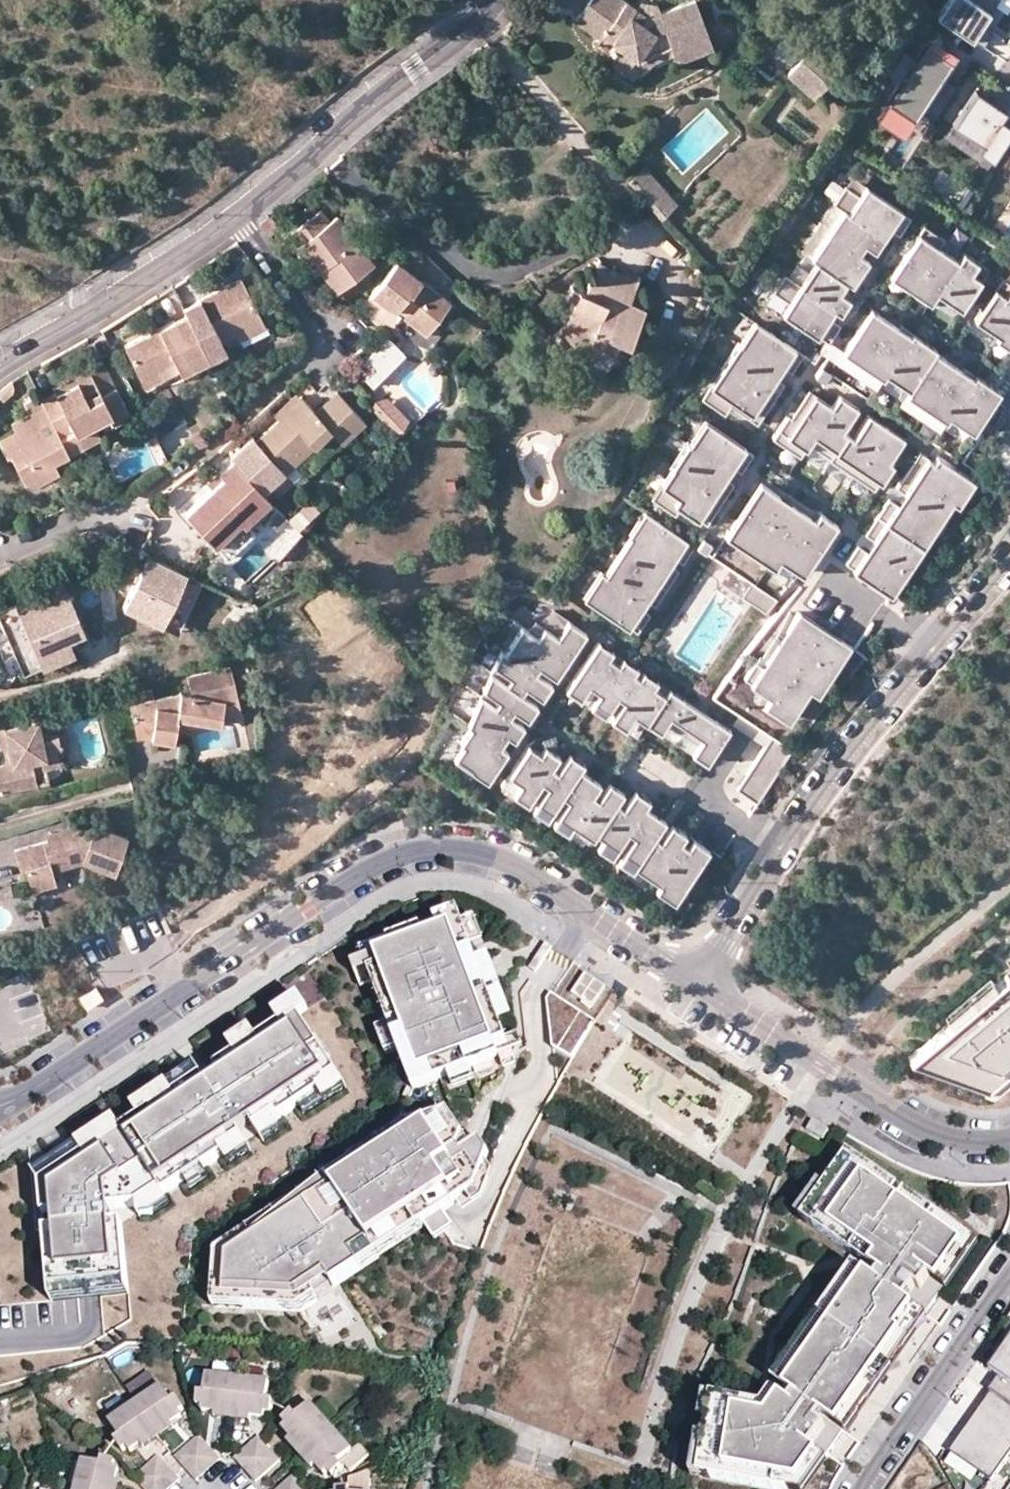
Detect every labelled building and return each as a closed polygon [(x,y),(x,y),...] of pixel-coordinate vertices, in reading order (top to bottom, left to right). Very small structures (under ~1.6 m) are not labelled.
[(617,40),(604,58),(625,71),(637,53),(670,42),(675,53),(677,59),(714,45),(696,0),(688,0),(661,9),(647,14),(636,7),(626,0),(588,0),(576,18),(600,36),(603,30),(617,40)] [(647,14),(661,9),(658,2),(644,0),(641,0),(636,7),(647,14)] [(937,16),(983,46),(993,32),(982,24),(998,0),(948,0),(937,16)] [(625,71),(633,77),(653,61),(675,53),(670,42),(637,53),(625,71)] [(947,57),(926,43),(888,100),(914,118),(922,107),(936,117),(956,86),(942,76),(948,67),(943,63),(947,57)] [(803,53),(787,73),(814,96),(830,77),(803,53)] [(952,61),(947,57),(943,63),(948,67),(952,61)] [(975,90),(953,123),(982,143),(978,149),(992,159),(1009,132),(1009,125),(1000,119),(1006,110),(975,90)] [(982,143),(953,123),(944,136),(988,165),(992,159),(978,149),(982,143)] [(645,165),(628,180),(644,197),(661,183),(645,165)] [(901,228),(912,213),(866,182),(861,191),(847,181),(802,247),(816,257),(802,278),(786,268),(773,287),(789,297),(782,308),(829,337),(841,319),(830,312),(835,304),(841,308),(853,291),(843,285),(850,275),(855,278),(871,254),(861,247),(867,238),(877,245),(892,222),(901,228)] [(661,183),(644,197),(662,216),(678,200),(661,183)] [(296,248),(303,243),(322,268),(338,289),(373,262),(338,217),(331,223),(321,210),(286,235),(296,248)] [(959,309),(980,278),(970,271),(977,261),(962,251),(956,260),(938,247),(943,239),(923,225),(889,276),(928,302),(935,292),(959,309)] [(303,243),(296,248),(314,273),(322,268),(303,243)] [(402,252),(396,260),(415,274),(421,267),(402,252)] [(394,310),(401,316),(425,334),(450,302),(415,274),(396,260),(366,300),(381,321),(382,320),(394,310)] [(583,353),(594,329),(627,343),(643,305),(630,299),(619,294),(615,304),(600,298),(612,269),(598,262),(585,292),(580,302),(573,300),(566,317),(576,322),(566,346),(583,353)] [(600,298),(615,304),(619,294),(630,299),(637,280),(612,269),(600,298)] [(853,291),(861,279),(856,276),(855,278),(850,275),(843,285),(853,291)] [(1001,276),(973,318),(997,333),(995,336),(1009,346),(1009,282),(1001,276)] [(259,319),(240,280),(187,308),(213,358),(227,350),(221,339),(236,331),(259,319)] [(585,292),(568,285),(565,296),(573,300),(580,302),(585,292)] [(870,308),(841,350),(881,377),(884,373),(907,389),(905,393),(943,419),(946,415),(971,432),(999,391),(976,375),(974,378),(946,359),(948,357),(900,324),(898,327),(870,308)] [(382,320),(393,324),(401,316),(394,310),(382,320)] [(124,346),(147,389),(208,357),(187,314),(124,346)] [(576,322),(566,317),(557,341),(566,346),(576,322)] [(419,346),(426,337),(401,318),(394,327),(419,346)] [(263,327),(259,319),(236,331),(240,339),(263,327)] [(792,373),(804,355),(754,322),(703,396),(726,413),(732,405),(758,423),(785,383),(771,374),(778,363),(792,373)] [(594,329),(583,353),(608,364),(615,347),(631,354),(634,345),(627,343),(594,329)] [(358,368),(374,384),(403,355),(387,339),(358,368)] [(855,374),(861,364),(841,350),(834,360),(855,374)] [(74,376),(77,382),(54,393),(41,400),(46,411),(60,439),(93,422),(110,414),(114,424),(128,418),(101,363),(74,376)] [(51,387),(54,393),(77,382),(74,376),(51,387)] [(144,401),(156,424),(179,413),(167,389),(144,401)] [(315,413),(302,398),(256,440),(253,436),(230,457),(232,458),(261,490),(329,427),(342,440),(363,421),(337,393),(315,413)] [(302,398),(297,393),(273,414),(278,419),(302,398)] [(791,420),(787,417),(772,439),(799,457),(808,444),(873,491),(892,464),(888,462),(903,440),(868,416),(853,438),(843,431),(858,409),(840,397),(832,408),(810,393),(791,420)] [(56,472),(51,461),(67,453),(60,439),(46,411),(41,400),(39,397),(21,405),(26,416),(11,423),(14,429),(0,436),(0,444),(5,454),(9,452),(22,478),(34,482),(56,472)] [(398,409),(388,399),(376,409),(386,421),(398,409)] [(405,417),(398,409),(386,421),(393,428),(405,417)] [(738,476),(752,457),(702,420),(684,447),(681,445),(661,477),(662,478),(649,499),(669,513),(673,507),(701,527),(731,486),(721,479),(727,468),(738,476)] [(100,436),(93,422),(60,439),(67,453),(100,436)] [(841,564),(886,596),(951,505),(956,508),(973,484),(936,458),(932,463),(919,454),(893,490),(901,495),(893,506),(886,501),(861,536),(868,541),(861,552),(853,546),(841,564)] [(224,477),(211,488),(184,512),(217,546),(244,522),(269,498),(261,490),(232,458),(218,471),(224,477)] [(207,483),(211,488),(224,477),(218,471),(207,483)] [(756,483),(721,537),(771,569),(777,560),(798,575),(832,523),(815,512),(811,519),(787,504),(777,518),(770,513),(780,499),(756,483)] [(683,560),(694,545),(645,510),(629,532),(632,533),(605,571),(600,567),(581,593),(624,624),(625,622),(633,628),(647,609),(639,603),(645,595),(653,600),(677,568),(669,562),(675,554),(683,560)] [(210,550),(175,522),(160,539),(196,567),(210,550)] [(217,546),(228,557),(254,534),(244,522),(217,546)] [(281,557),(299,536),(287,525),(268,546),(281,557)] [(187,573),(149,555),(122,611),(161,629),(187,573)] [(774,598),(727,567),(717,582),(765,613),(774,598)] [(61,579),(0,604),(0,621),(15,658),(82,629),(61,579)] [(711,694),(772,734),(808,683),(815,687),(849,639),(791,598),(711,694)] [(505,653),(496,675),(530,698),(534,693),(546,702),(556,687),(543,679),(547,674),(559,682),(591,636),(572,622),(560,639),(547,630),(540,639),(525,629),(508,654),(505,653)] [(67,636),(15,658),(21,672),(73,650),(67,636)] [(696,753),(709,762),(731,729),(671,689),(667,695),(655,687),(660,681),(645,671),(641,678),(635,674),(640,667),(625,657),(621,663),(611,656),(615,651),(600,641),(568,689),(583,698),(592,684),(602,691),(593,705),(607,715),(611,709),(617,713),(613,719),(628,729),(637,714),(663,731),(669,723),(701,744),(696,753)] [(460,759),(492,781),(513,751),(507,747),(513,737),(520,741),(528,728),(522,724),(525,719),(532,723),(543,706),(530,698),(496,675),(473,729),(475,731),(465,745),(468,747),(460,759)] [(183,719),(185,714),(202,719),(216,723),(217,720),(220,711),(236,708),(231,684),(191,692),(189,695),(179,692),(177,694),(129,705),(135,737),(148,734),(150,737),(171,739),(172,726),(173,721),(183,719)] [(26,760),(36,758),(58,753),(54,734),(46,736),(43,718),(16,724),(13,707),(0,710),(0,745),(5,745),(8,763),(2,764),(0,765),(0,790),(31,783),(26,760)] [(220,711),(217,720),(238,716),(236,708),(220,711)] [(173,721),(172,726),(202,719),(185,714),(183,719),(173,721)] [(58,753),(65,752),(62,732),(54,734),(58,753)] [(737,787),(758,801),(794,749),(772,734),(737,787)] [(523,782),(517,790),(596,837),(627,791),(613,781),(604,794),(598,790),(603,782),(583,769),(587,762),(572,752),(563,766),(557,762),(562,755),(548,745),(543,752),(531,744),(511,774),(523,782)] [(0,745),(0,753),(2,764),(8,763),(5,745),(0,745)] [(36,758),(39,768),(60,763),(58,753),(36,758)] [(629,803),(622,798),(596,837),(592,844),(675,899),(710,847),(699,840),(693,850),(682,842),(688,833),(675,824),(667,836),(661,832),(669,820),(648,807),(653,799),(638,789),(629,803)] [(74,833),(11,851),(16,870),(26,867),(32,889),(52,884),(48,868),(78,860),(111,872),(124,837),(92,825),(90,820),(72,825),(74,833)] [(74,833),(72,825),(48,831),(50,840),(74,833)] [(0,882),(0,897),(12,895),(9,881),(0,882)] [(506,1042),(456,912),(370,945),(374,956),(365,960),(385,1012),(394,1009),(398,1020),(389,1024),(410,1078),(506,1042)] [(606,987),(585,973),(571,995),(592,1009),(606,987)] [(919,1060),(1006,1090),(1009,1086),(1009,983),(919,1060)] [(103,998),(96,988),(80,999),(87,1009),(103,998)] [(595,1022),(551,993),(547,1000),(558,1039),(578,1050),(595,1022)] [(316,1069),(238,1121),(250,1140),(275,1123),(269,1114),(307,1089),(313,1098),(338,1081),(296,1019),(306,1013),(296,999),(262,1022),(268,1031),(250,1044),(244,1035),(219,1051),(225,1060),(206,1073),(212,1082),(290,1030),(316,1069)] [(394,1009),(385,1012),(389,1024),(398,1020),(394,1009)] [(199,1090),(51,1189),(53,1211),(55,1226),(59,1269),(106,1264),(102,1221),(100,1207),(98,1188),(134,1165),(146,1183),(226,1130),(238,1121),(316,1069),(290,1030),(212,1082),(199,1090)] [(51,1189),(199,1090),(193,1081),(168,1098),(162,1088),(128,1111),(134,1120),(113,1134),(107,1125),(72,1149),(78,1158),(39,1184),(42,1213),(53,1211),(51,1189)] [(208,1252),(206,1295),(237,1297),(236,1309),(271,1311),(320,1279),(326,1289),(354,1270),(346,1259),(382,1235),(390,1246),(418,1227),(437,1215),(452,1205),(445,1194),(457,1187),(471,1156),(443,1115),(417,1127),(405,1135),(247,1241),(241,1231),(208,1252)] [(829,1130),(814,1121),(808,1130),(823,1140),(829,1130)] [(247,1241),(405,1135),(399,1125),(241,1231),(247,1241)] [(98,1188),(100,1207),(128,1204),(129,1214),(140,1213),(158,1201),(152,1192),(207,1155),(213,1165),(238,1148),(226,1130),(146,1183),(134,1165),(98,1188)] [(847,1156),(826,1188),(830,1192),(845,1171),(856,1178),(865,1167),(864,1166),(847,1156)] [(702,1464),(714,1466),(711,1482),(756,1488),(796,1488),(801,1481),(797,1478),(814,1454),(812,1452),(825,1432),(817,1426),(822,1419),(838,1430),(901,1337),(896,1333),(914,1310),(905,1304),(916,1289),(922,1293),(931,1280),(938,1285),(955,1259),(952,1257),(966,1236),(922,1206),(916,1215),(893,1198),(899,1190),(865,1167),(864,1166),(856,1178),(845,1171),(830,1192),(826,1188),(812,1208),(823,1217),(814,1230),(872,1270),(863,1282),(843,1310),(836,1321),(816,1349),(808,1360),(789,1388),(781,1400),(767,1420),(758,1418),(760,1408),(720,1401),(716,1425),(708,1424),(706,1440),(702,1464)] [(812,1208),(826,1188),(819,1183),(795,1217),(814,1230),(823,1217),(812,1208)] [(922,1206),(899,1190),(893,1198),(916,1215),(922,1206)] [(445,1228),(437,1215),(418,1227),(427,1240),(445,1228)] [(59,1269),(55,1226),(44,1227),(50,1287),(119,1280),(113,1220),(102,1221),(106,1264),(59,1269)] [(346,1259),(354,1270),(390,1246),(382,1235),(346,1259)] [(979,1245),(966,1236),(952,1257),(955,1259),(938,1285),(947,1291),(979,1245)] [(831,1301),(843,1310),(863,1282),(851,1273),(831,1301)] [(320,1279),(271,1311),(291,1312),(326,1289),(320,1279)] [(237,1297),(206,1295),(205,1307),(236,1309),(237,1297)] [(927,1319),(914,1310),(896,1333),(901,1337),(838,1430),(846,1435),(927,1319)] [(804,1340),(816,1349),(836,1321),(824,1312),(804,1340)] [(997,1364),(1006,1371),(1000,1379),(990,1393),(992,1393),(1009,1406),(1009,1345),(997,1364)] [(777,1379),(789,1388),(808,1360),(796,1352),(777,1379)] [(1006,1371),(997,1364),(991,1373),(1000,1379),(1006,1371)] [(238,1379),(208,1376),(206,1394),(199,1394),(197,1408),(204,1408),(203,1414),(210,1415),(216,1415),(234,1417),(238,1379)] [(268,1402),(270,1383),(238,1379),(234,1417),(253,1419),(260,1420),(265,1421),(266,1416),(273,1416),(274,1403),(268,1402)] [(178,1400),(174,1402),(163,1387),(136,1406),(158,1436),(172,1426),(178,1422),(184,1418),(181,1413),(185,1410),(178,1400)] [(767,1420),(781,1400),(771,1393),(760,1408),(758,1418),(767,1420)] [(992,1393),(958,1441),(961,1443),(955,1451),(982,1470),(979,1475),(992,1484),(1009,1459),(1009,1406),(992,1393)] [(716,1425),(720,1401),(705,1398),(701,1423),(708,1424),(716,1425)] [(313,1405),(298,1418),(295,1414),(284,1423),(287,1427),(283,1431),(288,1435),(293,1441),(305,1455),(334,1429),(313,1405)] [(142,1447),(158,1436),(136,1406),(110,1423),(121,1439),(117,1442),(124,1452),(130,1449),(133,1454),(138,1450),(142,1447)] [(158,1436),(161,1440),(175,1430),(172,1426),(158,1436)] [(354,1452),(334,1429),(305,1455),(317,1469),(321,1474),(325,1478),(330,1473),(334,1477),(343,1469),(340,1466),(354,1452)] [(161,1440),(158,1436),(142,1447),(146,1451),(161,1440)] [(258,1483),(281,1461),(259,1437),(236,1458),(258,1483)] [(176,1458),(197,1482),(221,1461),(200,1438),(176,1458)] [(711,1482),(714,1466),(702,1464),(706,1440),(698,1438),(692,1479),(711,1482)] [(301,1458),(305,1455),(293,1441),(289,1444),(301,1458)] [(949,1453),(979,1475),(982,1470),(955,1451),(961,1443),(958,1441),(949,1453)] [(814,1454),(797,1478),(801,1481),(796,1488),(810,1488),(827,1464),(814,1454)] [(313,1472),(317,1469),(305,1455),(301,1458),(313,1472)] [(78,1488),(115,1488),(117,1482),(118,1476),(120,1470),(115,1469),(117,1462),(104,1459),(102,1467),(85,1462),(78,1488)] [(158,1459),(135,1479),(144,1488),(170,1488),(179,1481),(158,1459)] [(295,1477),(282,1488),(306,1488),(295,1477)]
